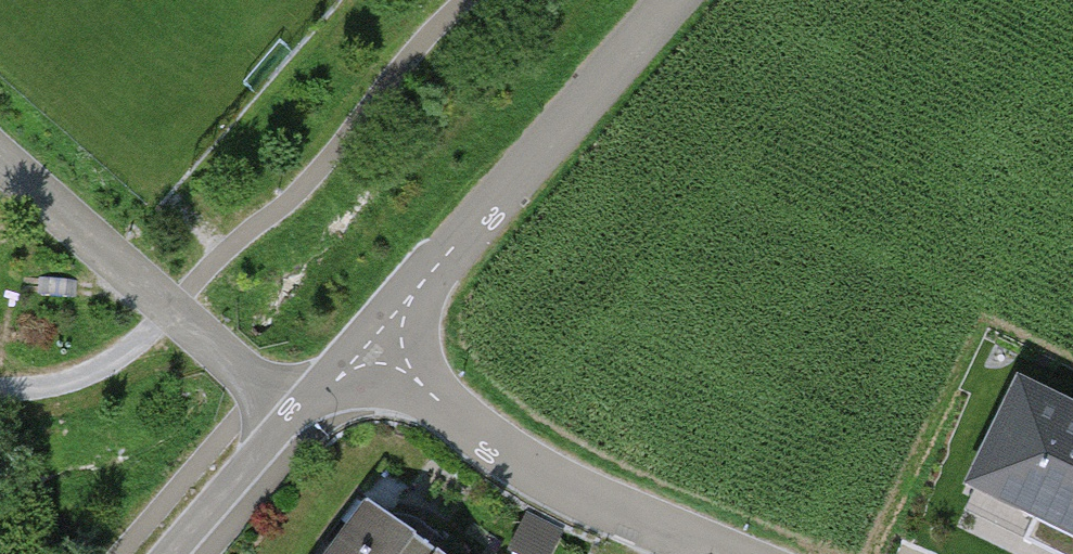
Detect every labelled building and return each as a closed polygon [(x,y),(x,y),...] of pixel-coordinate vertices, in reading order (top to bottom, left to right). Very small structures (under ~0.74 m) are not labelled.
[(1022,391),(977,483),(1035,510),(1021,539),(1052,553),(1072,553),(1072,416),(1022,391)] [(357,500),(318,553),(430,553),(357,500)] [(527,516),(511,550),(519,553),(552,553),(562,533),(527,516)]
